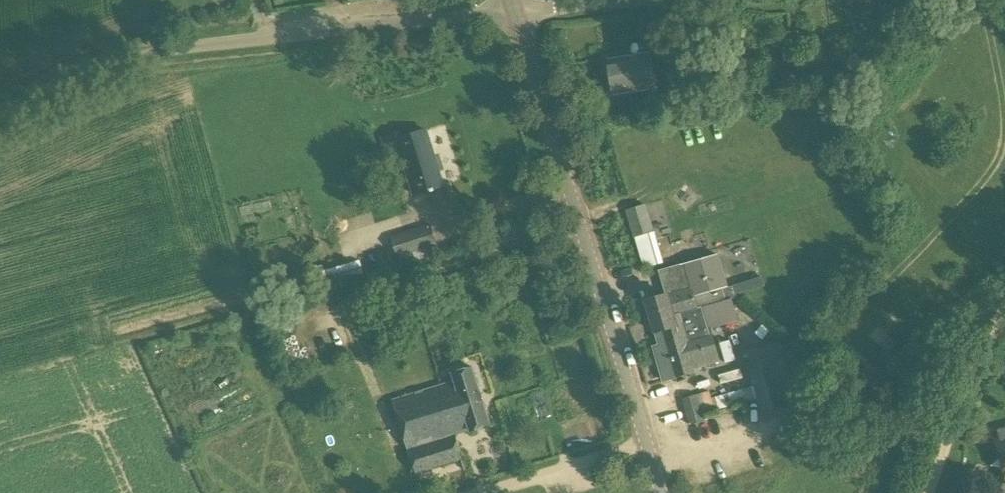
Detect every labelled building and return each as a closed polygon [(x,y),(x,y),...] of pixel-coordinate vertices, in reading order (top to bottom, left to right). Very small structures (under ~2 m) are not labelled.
[(615,94),(658,87),(652,50),(609,58),(615,94)] [(676,84),(692,82),(690,58),(673,60),(676,84)] [(433,157),(425,130),(400,138),(398,132),(381,137),(391,169),(400,166),(399,164),(404,162),(414,194),(442,185),(437,169),(434,171),(430,158),(433,157)] [(647,204),(626,210),(634,238),(635,238),(644,269),(664,263),(647,204)] [(439,253),(431,225),(390,237),(396,258),(414,253),(416,260),(439,253)] [(654,346),(664,381),(696,371),(694,366),(719,359),(711,328),(709,329),(703,308),(703,307),(702,306),(738,296),(737,295),(734,285),(734,284),(728,285),(718,253),(660,270),(667,292),(646,298),(650,310),(644,312),(646,319),(652,317),(656,332),(670,327),(674,340),(654,346)] [(762,277),(734,285),(737,295),(765,286),(762,277)] [(732,298),(703,307),(703,308),(709,329),(711,328),(739,320),(732,298)] [(747,364),(753,386),(759,406),(761,413),(787,405),(783,392),(795,388),(792,377),(795,378),(800,377),(802,374),(799,363),(797,362),(791,363),(789,366),(785,354),(747,364)] [(454,379),(392,399),(415,473),(461,459),(454,435),(490,424),(472,367),(452,373),(454,379)] [(747,410),(759,406),(753,386),(712,398),(710,391),(682,399),(689,425),(705,421),(703,414),(744,402),(747,410)] [(998,430),(1000,438),(997,439),(1004,467),(1004,428),(998,430)]
